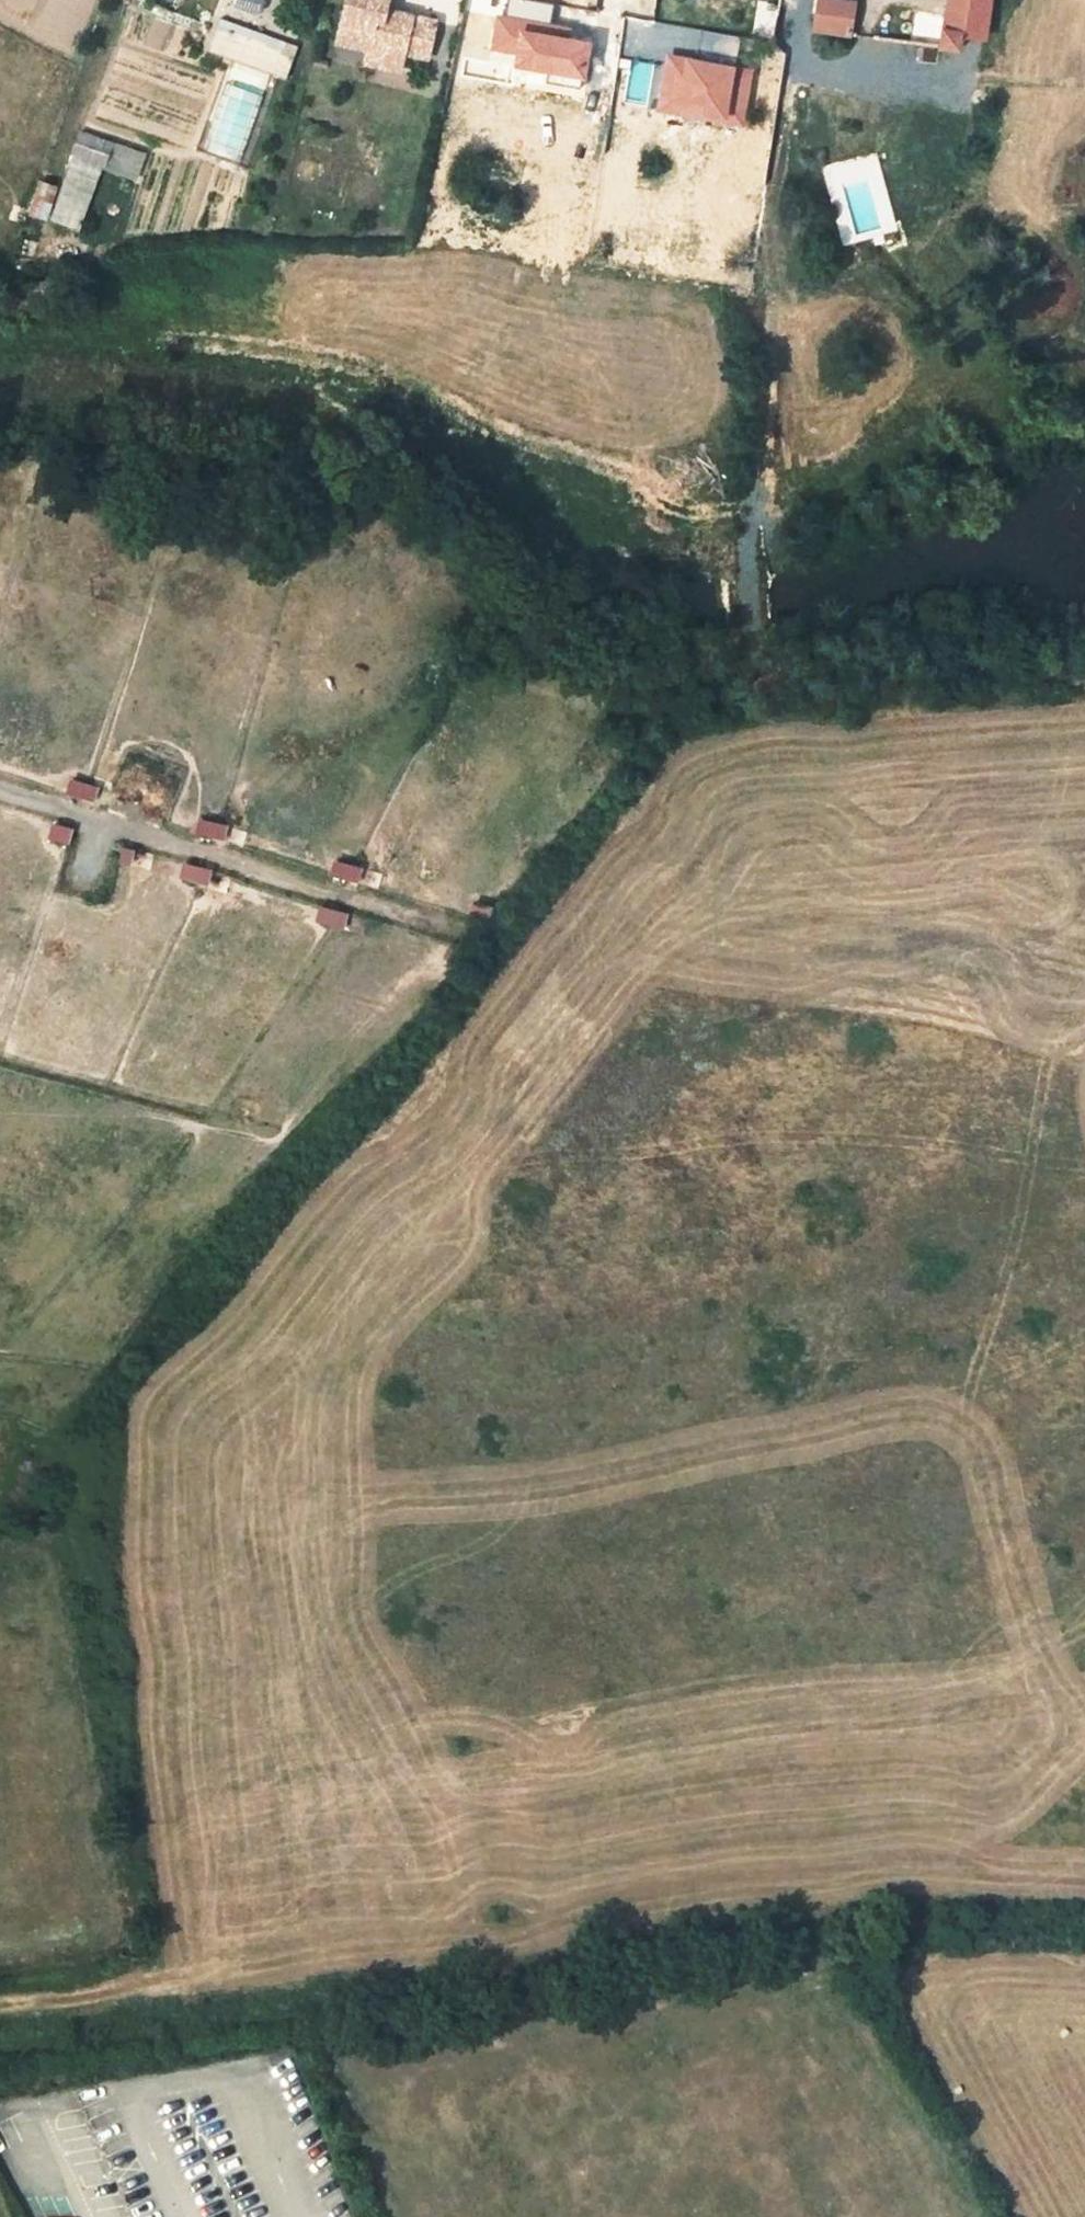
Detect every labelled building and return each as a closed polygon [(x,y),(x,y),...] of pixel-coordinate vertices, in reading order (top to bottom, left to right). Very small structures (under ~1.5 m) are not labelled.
[(339,39),(370,46),(367,60),(387,64),(404,68),(404,65),(428,70),(436,34),(439,19),(410,12),(398,20),(392,19),(394,8),(388,7),(390,0),(348,0),(339,39)] [(829,0),(818,0),(812,31),(851,35),(856,4),(829,0)] [(990,0),(950,0),(946,30),(962,32),(961,36),(985,39),(990,0)] [(281,48),(219,28),(211,51),(272,72),(281,48)] [(946,30),(941,30),(939,47),(959,50),(961,36),(962,32),(946,30)] [(404,68),(387,64),(383,80),(400,84),(404,68)] [(78,134),(71,155),(100,164),(108,143),(78,134)] [(45,220),(53,188),(37,183),(28,215),(34,217),(45,220)] [(34,217),(27,238),(37,244),(45,220),(34,217)] [(776,563),(766,562),(764,580),(774,581),(776,563)]
